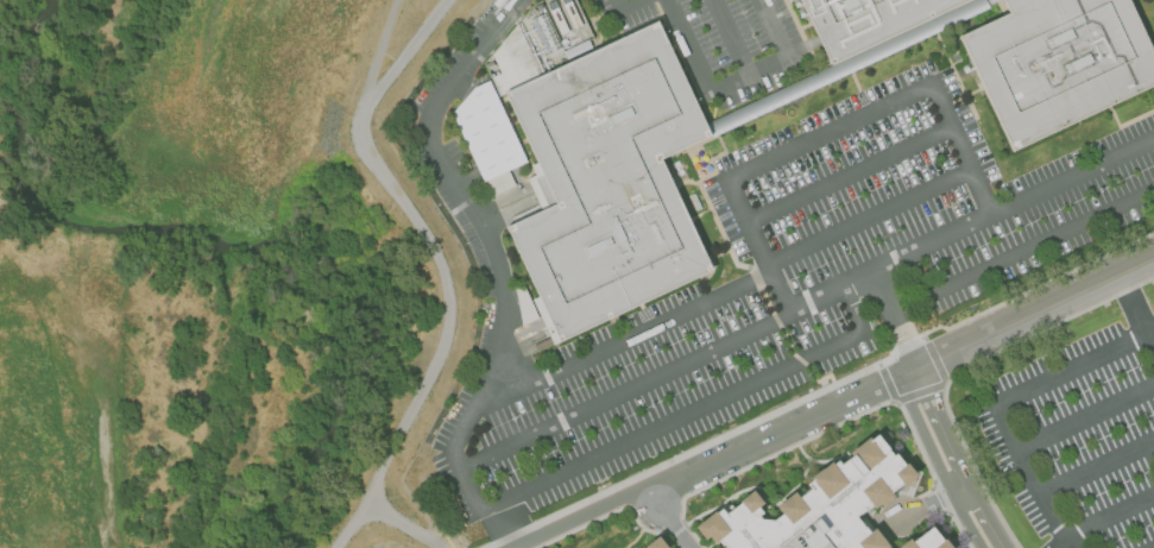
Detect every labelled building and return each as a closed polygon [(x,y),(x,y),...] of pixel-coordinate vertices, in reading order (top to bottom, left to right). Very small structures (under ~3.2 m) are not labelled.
[(833,69),(981,0),(801,0),(833,69)] [(1133,0),(1153,46),(1153,90),(1017,151),(963,30),(1009,8),(1005,0),(1133,0)] [(664,156),(717,132),(661,11),(503,83),(554,195),(505,218),(561,340),(717,269),(664,156)] [(524,163),(491,84),(447,103),(480,181),(524,163)] [(484,181),(490,195),(513,185),(507,171),(484,181)] [(888,546),(885,547),(831,547),(811,522),(778,547),(724,547),(721,544),(720,544),(717,541),(713,543),(707,536),(704,538),(693,527),(713,510),(714,511),(719,508),(724,514),(727,510),(738,502),(737,500),(751,490),(762,503),(756,506),(761,512),(757,516),(759,518),(771,519),(780,512),(774,505),(793,491),(797,498),(809,489),(805,483),(809,479),(808,477),(830,461),(831,462),(835,459),(839,464),(847,455),(850,454),(847,452),(866,436),(868,439),(875,433),(887,448),(891,454),(894,453),(903,464),(904,462),(909,467),(915,475),(907,481),(902,485),(900,484),(889,492),(891,496),(879,505),(878,504),(872,509),(870,505),(856,517),(865,529),(868,533),(874,528),(878,535),(888,546)] [(811,522),(831,547),(778,547),(811,522)] [(944,538),(951,547),(900,547),(897,546),(908,537),(910,541),(931,525),(942,540),(944,538)] [(656,535),(668,547),(644,547),(643,546),(656,535)]
